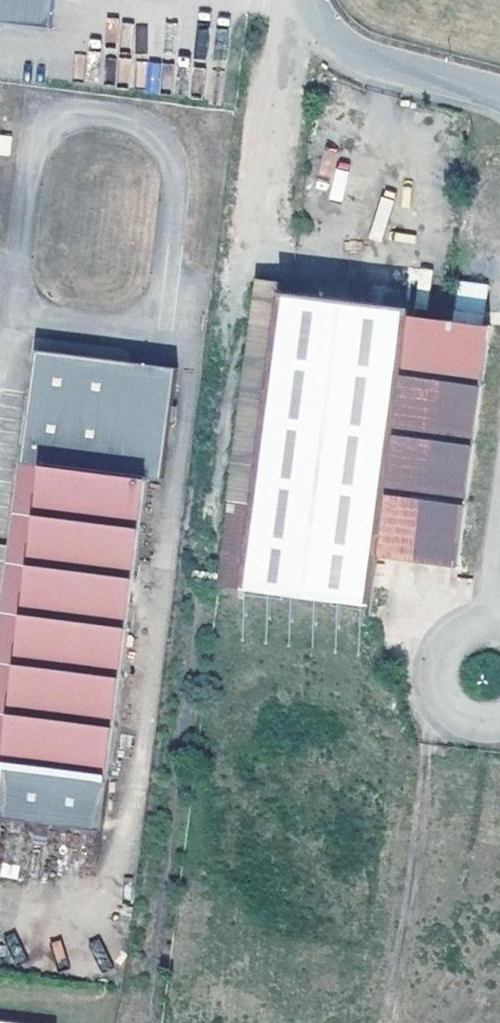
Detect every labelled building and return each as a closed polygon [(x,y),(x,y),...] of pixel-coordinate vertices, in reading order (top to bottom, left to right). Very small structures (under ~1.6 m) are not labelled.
[(47,0),(0,0),(0,23),(44,28),(47,0)] [(229,521),(221,592),(368,611),(371,584),(376,549),(379,521),(404,309),(283,292),(280,300),(262,300),(256,305),(244,394),(229,521)] [(489,322),(440,316),(404,309),(379,521),(376,549),(407,554),(458,563),(468,477),(489,322)] [(2,764),(0,779),(0,816),(100,829),(145,472),(160,474),(173,368),(30,351),(0,594),(0,764),(2,764)]
